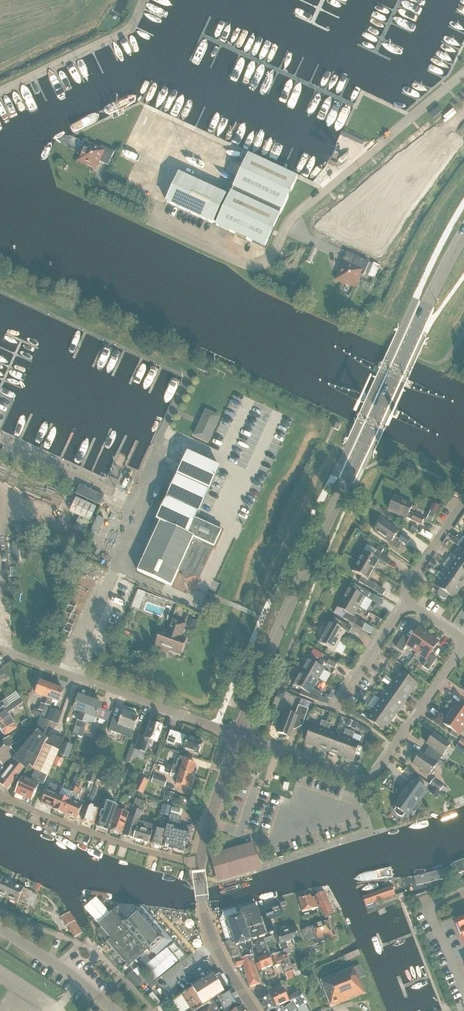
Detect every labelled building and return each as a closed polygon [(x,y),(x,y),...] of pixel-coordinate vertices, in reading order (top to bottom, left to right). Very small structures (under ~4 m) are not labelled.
[(438,108),(429,115),(434,120),(443,112),(438,108)] [(328,212),(320,228),(374,252),(381,237),(385,239),(392,223),(396,225),(403,209),(406,211),(414,196),(417,197),(424,182),(428,184),(435,168),(439,170),(446,155),(414,140),(407,155),(400,152),(393,167),(385,164),(378,179),(371,176),(364,191),(356,188),(349,203),(342,200),(335,215),(328,212)] [(99,150),(87,144),(83,154),(81,153),(78,161),(86,165),(86,163),(96,168),(99,162),(108,166),(114,152),(101,146),(99,150)] [(265,250),(281,216),(298,180),(248,158),(215,229),(265,251),(265,250)] [(226,198),(179,177),(165,206),(212,228),(226,198)] [(363,276),(369,263),(355,257),(351,266),(345,263),(340,273),(339,272),(335,280),(343,284),(344,282),(354,287),(359,275),(363,276)] [(197,370),(206,373),(207,372),(209,366),(202,363),(200,362),(199,366),(197,370)] [(208,442),(220,416),(206,410),(201,420),(199,424),(194,435),(208,442)] [(172,445),(168,456),(176,459),(180,448),(172,445)] [(160,522),(137,571),(171,587),(179,569),(184,571),(186,578),(190,576),(193,575),(198,577),(212,546),(214,547),(222,531),(201,521),(201,520),(196,518),(198,513),(199,513),(209,490),(219,469),(187,454),(177,476),(156,520),(160,522)] [(100,506),(104,497),(80,486),(76,495),(100,506)] [(421,525),(424,519),(409,512),(413,506),(394,497),(388,510),(421,525)] [(80,500),(76,498),(69,512),(79,516),(75,525),(85,529),(96,506),(80,499),(80,500)] [(433,502),(426,518),(433,521),(440,504),(433,502)] [(410,540),(382,520),(374,531),(390,543),(395,537),(406,546),(410,540)] [(460,541),(456,538),(453,542),(458,545),(457,545),(463,550),(463,544),(460,541)] [(358,561),(374,571),(380,561),(388,566),(391,560),(381,554),(383,550),(378,547),(376,551),(367,546),(358,561)] [(460,557),(455,563),(449,558),(446,562),(463,575),(463,560),(460,557)] [(369,581),(374,571),(358,561),(352,571),(362,577),(359,582),(374,591),(377,586),(369,581)] [(463,582),(463,575),(446,562),(443,566),(450,571),(445,577),(460,588),(463,582)] [(445,577),(439,572),(436,576),(443,581),(438,588),(440,589),(438,593),(438,595),(443,599),(445,599),(448,595),(453,598),(460,588),(445,577)] [(348,588),(343,598),(359,607),(365,597),(377,604),(380,599),(366,591),(361,588),(351,582),(348,588)] [(146,593),(138,590),(132,607),(139,610),(146,593)] [(343,598),(337,608),(346,613),(343,619),(362,629),(365,624),(354,617),(359,607),(343,598)] [(188,624),(194,627),(197,619),(191,617),(188,624)] [(181,637),(185,624),(172,619),(167,633),(161,630),(155,646),(161,647),(160,650),(168,653),(169,651),(181,655),(186,639),(181,637)] [(338,627),(329,622),(317,642),(334,652),(345,632),(349,634),(352,628),(341,622),(338,627)] [(416,653),(428,635),(418,628),(410,640),(403,636),(395,647),(402,652),(406,646),(416,653)] [(428,635),(416,653),(426,660),(422,666),(428,671),(436,659),(430,654),(439,642),(428,635)] [(302,669),(319,679),(324,669),(322,668),(325,662),(320,660),(317,665),(307,659),(302,669)] [(335,668),(337,665),(329,660),(326,664),(335,668)] [(313,689),(319,679),(302,669),(293,685),(302,690),(300,695),(317,702),(322,694),(313,689)] [(392,681),(410,694),(417,684),(399,671),(392,681)] [(392,681),(386,690),(404,703),(410,694),(392,681)] [(48,698),(52,686),(40,682),(36,694),(48,698)] [(5,709),(20,699),(17,695),(15,683),(6,684),(8,698),(0,703),(0,712),(5,709)] [(52,686),(48,698),(59,703),(64,691),(52,686)] [(398,712),(404,703),(386,690),(380,699),(398,712)] [(83,721),(90,700),(79,696),(74,710),(80,712),(78,720),(83,721)] [(0,712),(0,729),(5,736),(17,728),(7,713),(23,703),(20,699),(5,709),(0,712)] [(391,721),(398,712),(380,699),(373,709),(391,721)] [(90,700),(83,721),(88,723),(88,721),(95,723),(97,717),(101,707),(101,704),(90,700)] [(448,713),(463,724),(463,707),(463,708),(455,703),(448,713)] [(43,712),(45,705),(41,704),(39,709),(34,708),(33,714),(41,717),(42,711),(43,712)] [(125,709),(136,714),(138,708),(127,704),(125,709)] [(302,724),(308,709),(298,706),(295,716),(282,711),(280,719),(282,720),(277,733),(289,737),(295,721),(302,724)] [(97,717),(108,721),(111,711),(101,707),(97,717)] [(62,713),(50,709),(46,720),(58,724),(62,713)] [(384,732),(391,721),(373,709),(366,719),(384,732)] [(131,738),(139,718),(123,712),(120,720),(113,718),(108,730),(131,738)] [(441,723),(452,730),(449,734),(456,739),(459,735),(463,728),(463,724),(448,713),(441,723)] [(30,724),(27,719),(21,723),(24,728),(30,724)] [(77,735),(83,721),(78,720),(73,734),(77,735)] [(83,721),(77,735),(83,737),(88,723),(83,721)] [(317,747),(326,723),(322,721),(319,729),(311,726),(305,743),(317,747)] [(157,743),(163,728),(151,723),(145,738),(139,736),(134,749),(145,754),(150,741),(157,743)] [(330,752),(336,735),(328,732),(331,724),(326,723),(317,747),(330,752)] [(92,744),(98,747),(104,729),(99,727),(92,744)] [(341,756),(350,731),(345,730),(342,737),(336,735),(330,752),(341,756)] [(188,737),(171,731),(166,743),(174,746),(176,742),(185,745),(184,749),(198,754),(202,742),(196,740),(196,739),(188,737)] [(350,731),(341,756),(353,760),(359,743),(351,741),(354,733),(350,731)] [(47,740),(38,732),(13,760),(13,761),(7,768),(0,777),(0,784),(8,790),(24,769),(26,771),(29,768),(34,770),(47,740)] [(426,751),(440,760),(443,756),(450,745),(434,734),(426,745),(429,747),(426,751)] [(47,740),(34,770),(35,771),(30,781),(23,778),(16,793),(32,801),(37,790),(39,784),(43,785),(47,776),(64,740),(53,735),(48,740),(47,740)] [(16,755),(11,749),(16,743),(9,737),(3,742),(0,745),(0,771),(16,755)] [(436,765),(440,760),(426,751),(423,756),(420,754),(413,764),(429,776),(436,765)] [(60,768),(63,759),(57,756),(54,765),(60,768)] [(179,773),(192,777),(195,765),(183,761),(181,768),(179,773)] [(179,773),(181,768),(168,764),(166,769),(179,773)] [(179,773),(166,769),(165,773),(178,777),(176,785),(188,789),(192,777),(179,773)] [(91,783),(94,774),(88,771),(84,781),(91,783)] [(165,787),(167,780),(154,776),(151,783),(165,787)] [(422,794),(425,789),(412,779),(409,784),(411,786),(408,790),(407,789),(394,807),(396,809),(394,811),(396,814),(399,816),(403,817),(404,814),(407,816),(419,798),(418,798),(421,793),(422,794)] [(440,791),(443,787),(434,780),(430,784),(440,791)] [(82,790),(84,784),(79,782),(77,788),(76,788),(74,793),(78,795),(80,789),(82,790)] [(53,809),(58,797),(51,794),(53,788),(50,786),(47,792),(41,804),(53,809)] [(65,814),(70,802),(70,801),(59,796),(58,797),(53,809),(53,810),(65,815),(65,814)] [(70,802),(65,814),(76,819),(81,807),(74,803),(77,797),(73,796),(70,802)] [(149,844),(154,826),(139,821),(145,802),(135,799),(123,836),(149,844)] [(118,806),(105,801),(96,826),(107,830),(110,821),(113,822),(115,816),(117,810),(118,806)] [(93,825),(99,809),(89,805),(82,822),(93,825)] [(172,814),(173,807),(167,806),(165,813),(172,814)] [(128,814),(117,810),(115,816),(113,822),(110,831),(121,835),(128,814)] [(179,824),(181,817),(170,814),(162,847),(163,849),(166,850),(168,849),(183,853),(186,844),(187,844),(190,832),(175,829),(177,823),(179,824)] [(162,847),(165,832),(167,827),(161,826),(164,818),(159,816),(156,825),(151,844),(162,847)] [(218,882),(262,870),(261,868),(260,863),(254,843),(251,844),(248,844),(210,855),(211,857),(217,881),(218,882)] [(453,861),(457,873),(463,871),(463,857),(453,861)] [(415,873),(419,884),(450,873),(447,863),(415,873)] [(13,884),(0,878),(0,895),(6,898),(13,884)] [(13,884),(6,898),(17,903),(19,900),(27,904),(32,893),(24,889),(13,884)] [(394,887),(363,898),(365,905),(397,895),(394,887)] [(325,917),(334,913),(324,893),(316,896),(325,917)] [(311,898),(310,895),(299,899),(302,911),(318,907),(315,897),(311,898)] [(260,918),(266,934),(274,931),(271,920),(284,915),(280,905),(269,909),(271,914),(260,918)] [(266,934),(260,918),(257,907),(236,913),(235,910),(223,914),(220,920),(227,942),(224,943),(232,958),(233,958),(236,967),(243,965),(249,987),(259,984),(251,956),(252,956),(250,941),(250,940),(266,934)] [(156,926),(150,920),(147,923),(137,911),(126,921),(116,909),(98,925),(101,928),(98,931),(108,942),(106,944),(111,949),(112,948),(129,967),(136,960),(148,950),(150,953),(163,941),(153,929),(156,926)] [(329,932),(325,922),(319,924),(319,923),(313,925),(314,926),(302,930),(309,947),(336,937),(335,935),(333,936),(331,931),(329,932)] [(303,942),(298,929),(276,936),(281,949),(288,947),(287,943),(293,941),(295,944),(303,942)] [(267,949),(265,941),(264,939),(256,942),(255,944),(258,958),(269,953),(267,949)] [(279,959),(285,956),(283,952),(269,957),(272,965),(273,968),(281,965),(279,959)] [(152,960),(145,953),(136,960),(143,968),(152,960)] [(272,965),(269,957),(269,953),(258,958),(259,963),(256,964),(259,971),(262,970),(272,965)] [(293,968),(291,965),(288,956),(285,956),(279,959),(281,965),(283,972),(284,971),(285,974),(291,972),(290,969),(293,968)] [(290,969),(291,972),(293,971),(294,973),(298,972),(295,964),(291,965),(293,968),(290,969)] [(364,974),(360,964),(354,967),(321,980),(332,1007),(364,993),(358,976),(364,974)] [(172,1002),(178,1010),(194,1010),(209,1001),(208,1001),(213,998),(220,1010),(231,1010),(241,1005),(243,1004),(232,987),(229,989),(219,974),(214,977),(211,972),(191,985),(192,987),(193,988),(172,1002)] [(292,1001),(291,1000),(299,996),(297,992),(291,995),(291,996),(287,998),(283,989),(278,991),(276,986),(268,990),(276,1007),(275,1008),(269,995),(258,1000),(264,1010),(275,1010),(279,1008),(281,1010),(282,1010),(285,1009),(282,1005),(292,1001)] [(306,1005),(307,1004),(302,995),(293,1000),(299,1010),(309,1010),(306,1005)] [(297,1009),(292,1001),(282,1005),(285,1009),(282,1010),(295,1010),(297,1009)]
